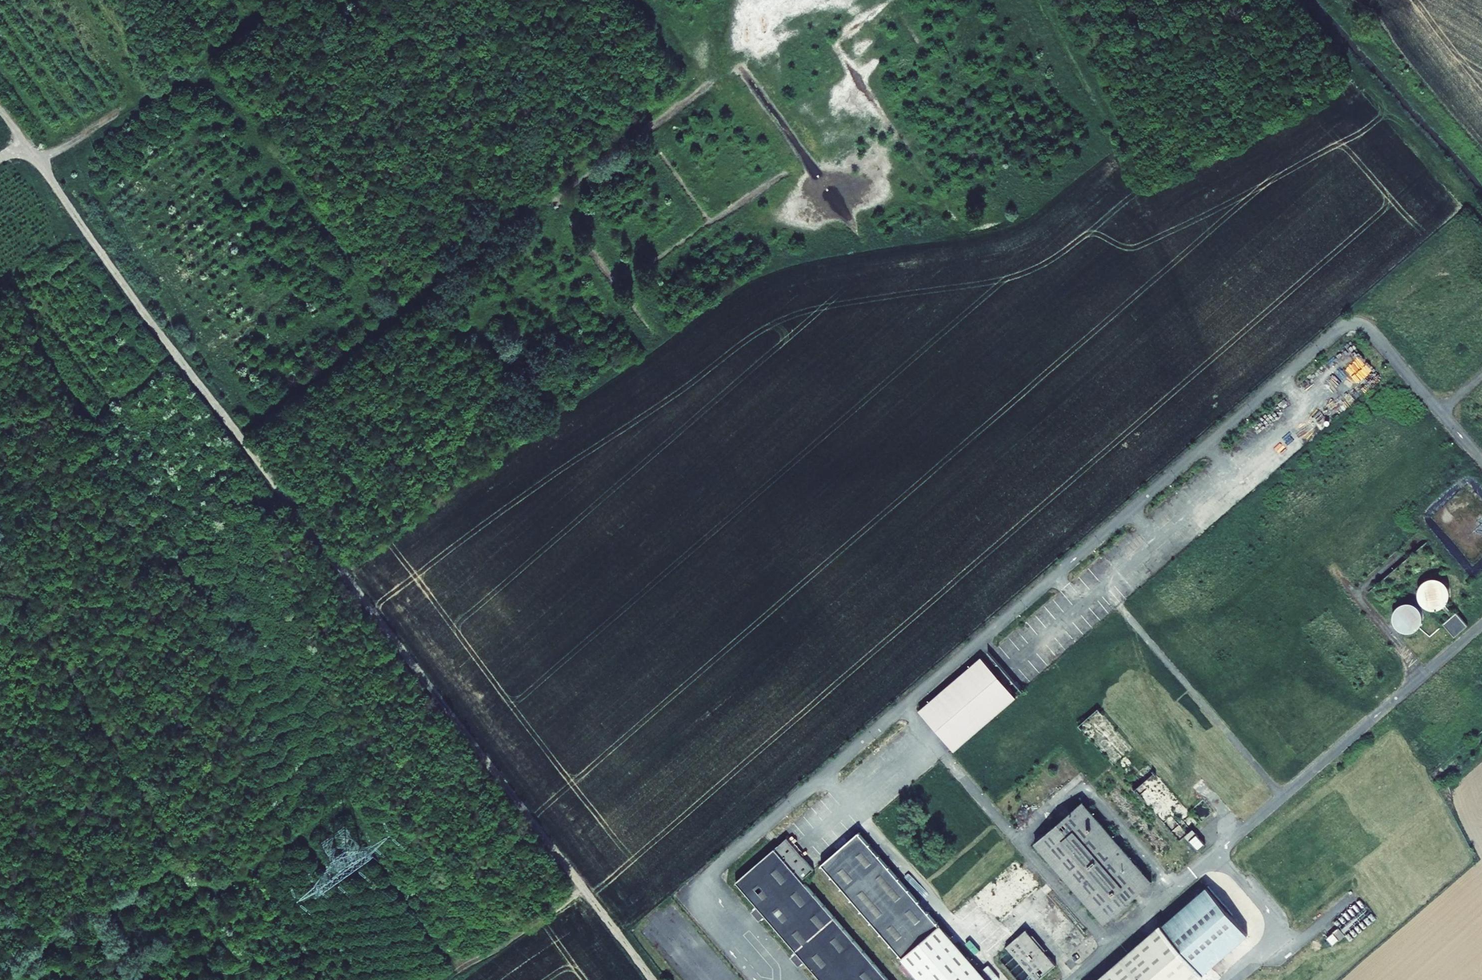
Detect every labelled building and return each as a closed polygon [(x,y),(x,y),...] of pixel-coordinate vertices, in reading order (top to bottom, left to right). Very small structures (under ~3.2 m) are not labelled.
[(1421,581),(1420,606),(1446,607),(1446,581),(1421,581)] [(1418,631),(1417,606),(1395,607),(1396,632),(1418,631)] [(1455,613),(1443,624),(1454,637),(1466,625),(1455,613)] [(954,750),(1016,696),(981,656),(919,710),(954,750)] [(1149,778),(1130,795),(1182,852),(1187,848),(1191,852),(1198,846),(1194,841),(1201,835),(1149,778)] [(1202,820),(1212,811),(1202,800),(1192,810),(1202,820)] [(1084,814),(1037,856),(1107,935),(1154,893),(1084,814)] [(780,859),(743,891),(822,979),(887,979),(780,859)] [(981,905),(1007,934),(1044,901),(1018,872),(981,905)] [(1246,938),(1202,889),(1100,979),(1200,979),(1246,938)] [(1377,920),(1358,899),(1330,924),(1335,930),(1331,934),(1338,943),(1343,939),(1349,945),(1377,920)] [(915,963),(929,979),(995,979),(952,931),(915,963)] [(1019,961),(1036,979),(1056,979),(1060,976),(1035,947),(1019,961)]
